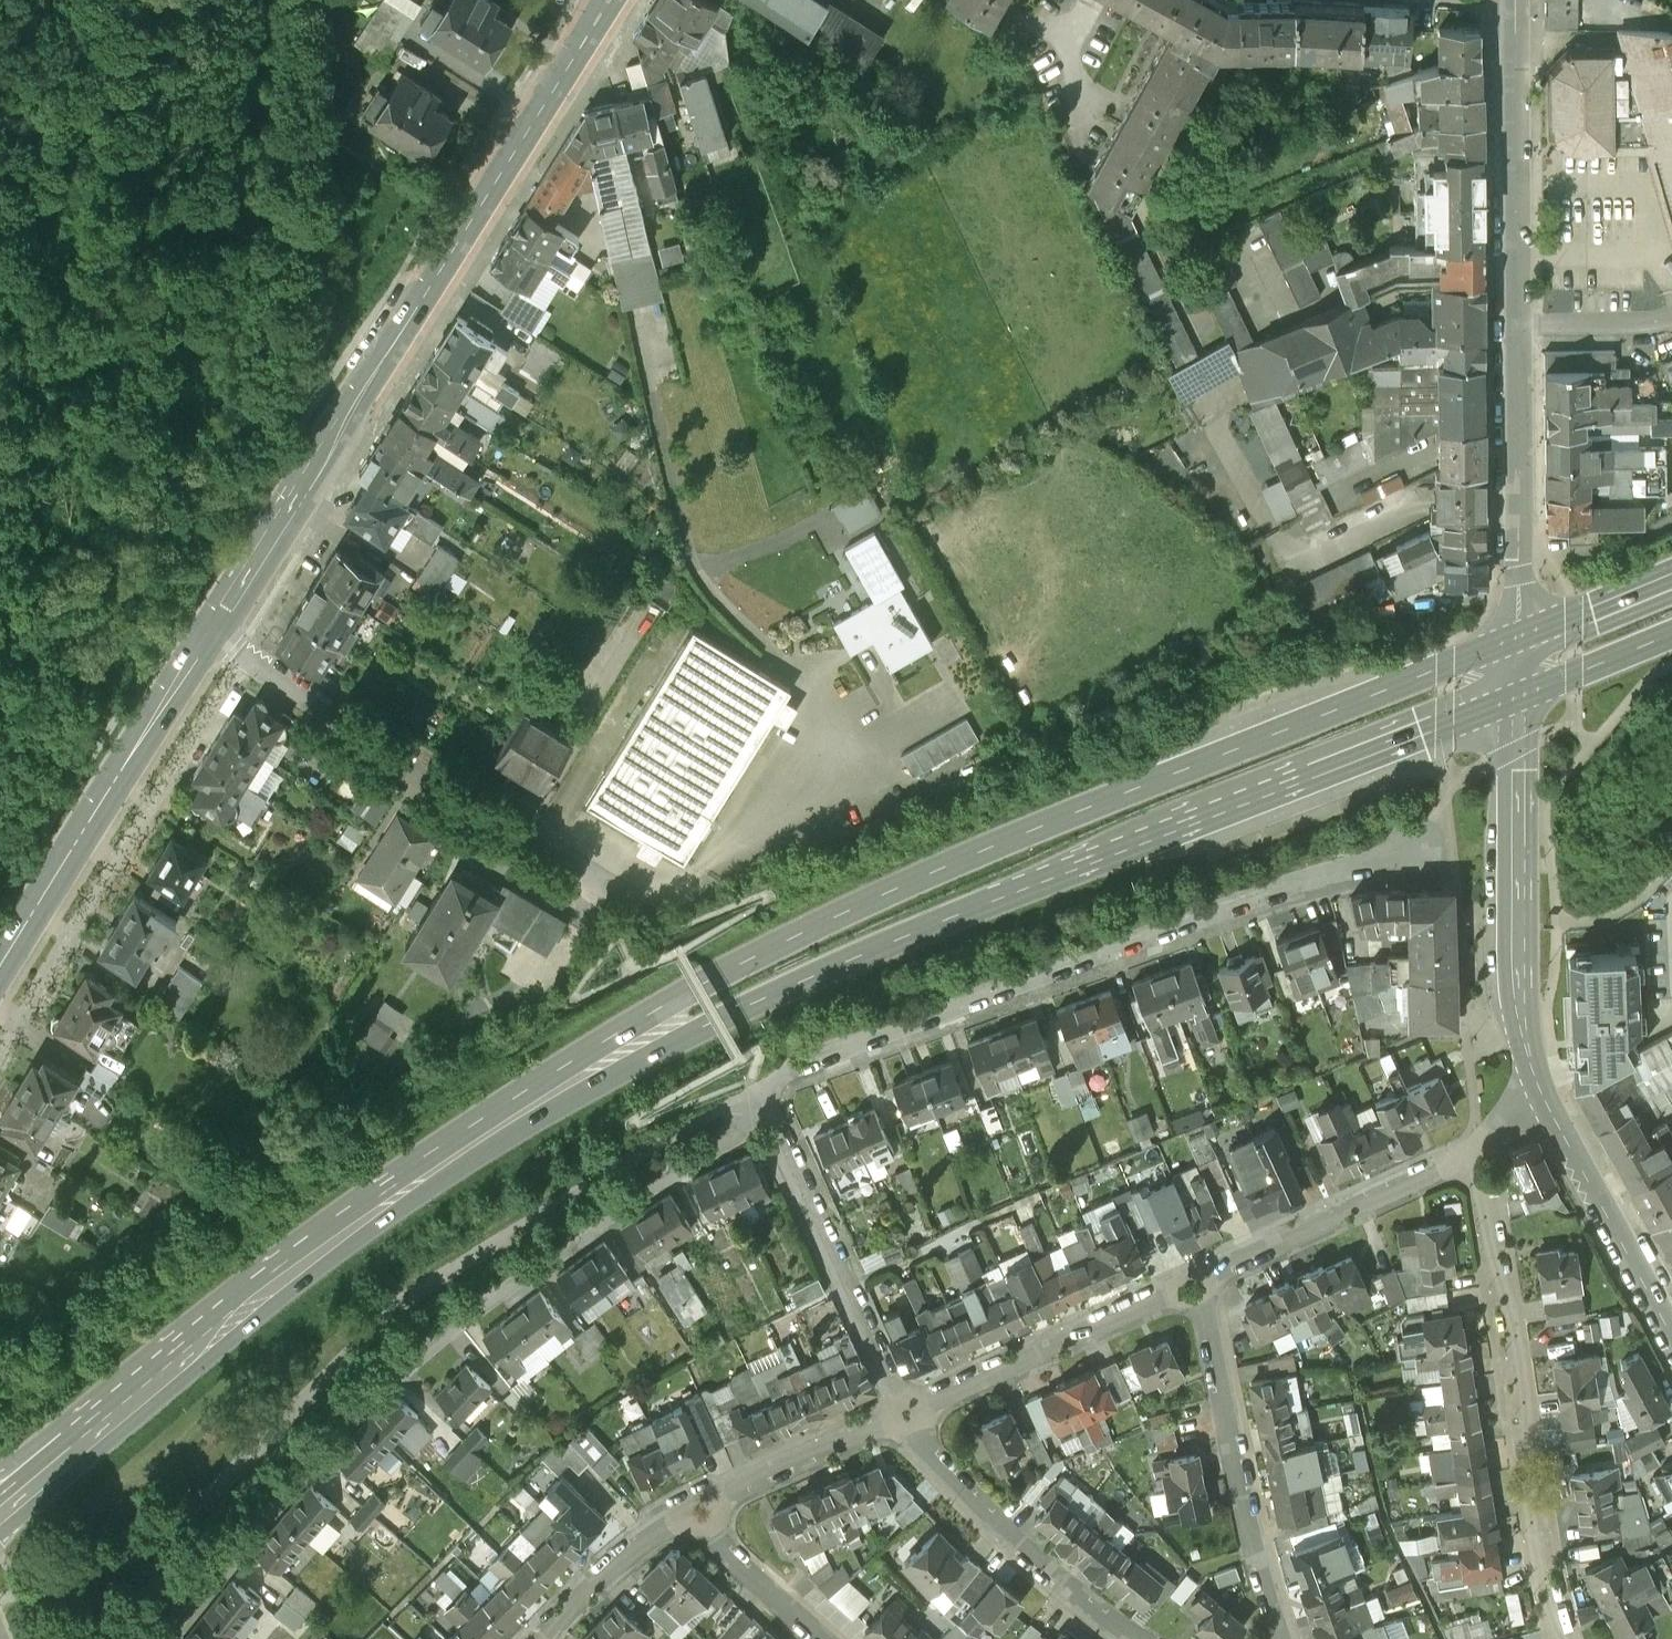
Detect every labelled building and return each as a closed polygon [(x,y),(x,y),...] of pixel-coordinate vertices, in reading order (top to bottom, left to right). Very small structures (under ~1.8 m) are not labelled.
[(387,0),(383,0),(369,22),(398,40),(413,16),(387,0)] [(493,0),(449,0),(448,2),(445,0),(436,0),(421,23),(484,64),(497,44),(496,43),(509,22),(492,11),(497,3),(493,0)] [(716,0),(654,0),(648,10),(682,30),(694,37),(716,0)] [(807,27),(812,20),(830,31),(837,21),(827,15),(834,3),(829,0),(765,0),(807,27)] [(985,18),(995,0),(957,0),(985,18)] [(1173,25),(1211,47),(1235,46),(1235,0),(1129,0),(1173,25)] [(1235,46),(1293,46),(1293,0),(1235,0),(1235,46)] [(1329,0),(1293,0),(1293,46),(1358,50),(1361,2),(1329,0)] [(1546,26),(1574,27),(1574,0),(1547,0),(1546,26)] [(1409,5),(1361,2),(1358,50),(1406,52),(1409,5)] [(682,30),(648,10),(633,35),(648,44),(642,54),(657,64),(661,66),(682,30)] [(398,40),(369,22),(355,45),(383,63),(398,40)] [(1173,25),(1085,179),(1087,181),(1123,201),(1211,47),(1173,25)] [(1479,26),(1438,26),(1438,48),(1434,48),(1420,52),(1425,68),(1438,64),(1479,61),(1479,26)] [(1633,29),(1633,47),(1609,47),(1610,144),(1650,144),(1671,222),(1671,30),(1633,29)] [(1610,144),(1609,47),(1568,47),(1554,60),(1555,130),(1569,145),(1610,144)] [(657,64),(642,54),(640,58),(640,61),(650,95),(656,114),(671,109),(657,64)] [(640,61),(628,65),(635,90),(637,99),(644,97),(650,95),(640,61)] [(1479,61),(1438,64),(1439,122),(1480,120),(1479,61)] [(1425,68),(1386,80),(1388,100),(1385,101),(1396,134),(1418,125),(1424,123),(1439,122),(1438,64),(1425,68)] [(705,70),(680,78),(702,146),(727,137),(705,70)] [(402,73),(388,94),(378,87),(361,115),(425,156),(438,136),(437,136),(450,116),(431,104),(437,95),(402,73)] [(631,100),(615,104),(626,143),(643,138),(658,201),(679,195),(663,141),(654,143),(644,97),(637,99),(635,90),(629,91),(631,100)] [(615,104),(585,112),(587,119),(595,151),(626,143),(615,104)] [(626,143),(595,151),(587,119),(578,121),(564,143),(590,158),(595,180),(611,252),(638,246),(644,271),(656,268),(626,143)] [(1439,122),(1424,123),(1418,125),(1423,139),(1436,136),(1443,141),(1443,151),(1480,150),(1480,120),(1439,122)] [(1396,134),(1388,137),(1394,151),(1423,139),(1418,125),(1396,134)] [(727,137),(702,146),(706,158),(731,150),(727,137)] [(590,158),(564,143),(534,191),(558,206),(571,186),(595,180),(590,158)] [(1480,150),(1443,151),(1443,166),(1404,166),(1405,185),(1411,185),(1481,182),(1480,150)] [(1131,219),(1123,201),(1087,181),(1086,183),(1176,363),(1197,351),(1131,219)] [(1481,182),(1411,185),(1412,202),(1443,202),(1443,214),(1481,212),(1481,182)] [(1405,185),(1402,186),(1402,202),(1412,202),(1411,185),(1405,185)] [(577,235),(527,204),(509,231),(543,252),(552,238),(568,249),(577,235)] [(1295,246),(1276,209),(1255,219),(1297,303),(1318,292),(1307,269),(1295,246)] [(1481,212),(1443,214),(1443,228),(1411,228),(1412,246),(1481,243),(1481,212)] [(543,252),(509,231),(490,261),(528,284),(541,264),(550,270),(550,273),(560,279),(562,280),(569,269),(564,265),(543,252)] [(1322,234),(1295,246),(1307,269),(1332,257),(1322,234)] [(1236,281),(1217,242),(1196,252),(1215,291),(1207,295),(1226,335),(1233,347),(1253,339),(1227,286),(1236,281)] [(1412,246),(1407,246),(1407,265),(1439,264),(1439,280),(1482,279),(1481,243),(1412,246)] [(590,268),(570,255),(564,265),(569,269),(583,278),(590,268)] [(583,278),(569,269),(562,280),(560,279),(558,283),(574,293),(583,278)] [(1439,280),(1434,280),(1434,315),(1438,315),(1438,324),(1428,324),(1428,321),(1420,314),(1398,314),(1398,333),(1482,332),(1482,279),(1439,280)] [(545,306),(515,287),(501,309),(531,328),(545,306)] [(1346,302),(1303,319),(1323,370),(1384,345),(1398,340),(1398,333),(1398,314),(1360,335),(1346,302)] [(473,325),(457,315),(433,352),(468,374),(474,378),(485,360),(480,357),(492,338),(487,335),(491,328),(477,319),(473,325)] [(1253,339),(1233,347),(1253,398),(1323,370),(1303,319),(1253,339)] [(1482,332),(1398,333),(1398,340),(1398,352),(1434,352),(1437,343),(1443,343),(1443,361),(1482,361),(1482,332)] [(563,349),(537,333),(530,344),(532,345),(525,357),(528,358),(521,369),(542,382),(563,349)] [(1226,335),(1212,343),(1218,355),(1233,347),(1226,335)] [(1398,340),(1384,345),(1384,352),(1398,352),(1398,340)] [(1176,363),(1167,368),(1180,397),(1206,383),(1202,375),(1223,364),(1218,355),(1212,343),(1197,351),(1176,363)] [(1613,368),(1613,349),(1544,350),(1544,369),(1587,368),(1613,368)] [(468,374),(433,352),(417,379),(451,401),(468,374)] [(1660,363),(1668,381),(1671,379),(1671,357),(1660,363)] [(1439,423),(1439,361),(1398,362),(1376,364),(1377,427),(1312,455),(1324,477),(1439,423)] [(1483,421),(1482,361),(1443,361),(1439,361),(1439,423),(1442,422),(1483,421)] [(1587,399),(1587,368),(1544,369),(1544,400),(1587,399)] [(1628,376),(1628,368),(1620,368),(1613,368),(1587,368),(1587,399),(1649,399),(1654,398),(1657,398),(1648,375),(1628,376)] [(451,401),(417,379),(400,406),(434,428),(441,417),(451,401)] [(519,390),(503,380),(495,392),(511,402),(519,390)] [(1312,483),(1272,398),(1249,407),(1289,494),(1312,483)] [(1671,398),(1654,398),(1649,399),(1649,415),(1649,429),(1671,429),(1671,404),(1671,398)] [(1587,399),(1544,400),(1544,431),(1581,430),(1581,416),(1649,415),(1649,399),(1587,399)] [(434,428),(400,406),(386,427),(384,425),(380,432),(381,433),(417,456),(424,444),(434,428)] [(492,416),(479,408),(475,415),(488,423),(492,416)] [(481,434),(452,415),(449,421),(441,417),(434,428),(471,451),(481,434)] [(1439,452),(1483,451),(1483,421),(1442,422),(1439,423),(1439,452)] [(1581,430),(1544,431),(1544,462),(1596,461),(1666,459),(1666,444),(1597,445),(1597,430),(1581,430)] [(417,456),(381,433),(359,469),(369,476),(403,498),(403,497),(426,462),(417,456)] [(478,475),(449,455),(449,456),(435,446),(430,447),(424,444),(417,456),(426,462),(469,489),(478,475)] [(1483,451),(1439,452),(1440,466),(1483,466),(1483,451)] [(1666,459),(1596,461),(1597,490),(1667,490),(1666,459)] [(1596,461),(1544,462),(1545,491),(1586,491),(1597,490),(1596,461)] [(1440,466),(1438,466),(1435,468),(1435,498),(1483,498),(1483,466),(1440,466)] [(403,498),(369,476),(345,513),(384,539),(397,517),(405,522),(406,522),(431,539),(441,523),(415,506),(403,497),(403,498)] [(869,479),(833,499),(848,525),(884,505),(869,479)] [(1312,483),(1289,494),(1306,529),(1329,518),(1313,482),(1312,483)] [(1586,491),(1545,491),(1545,521),(1568,521),(1573,521),(1596,521),(1601,521),(1643,520),(1642,505),(1586,505),(1586,491)] [(1483,498),(1435,498),(1435,512),(1441,512),(1483,512),(1483,498)] [(1483,512),(1441,512),(1440,524),(1377,554),(1384,569),(1439,543),(1484,542),(1483,512)] [(1573,521),(1568,521),(1568,541),(1596,540),(1596,521),(1573,521)] [(901,581),(872,530),(844,546),(874,597),(833,620),(850,649),(872,637),(889,666),(931,642),(896,583),(901,581)] [(458,554),(438,541),(417,575),(438,588),(458,554)] [(1484,542),(1439,543),(1384,569),(1393,588),(1426,573),(1424,567),(1437,560),(1445,560),(1445,586),(1484,585),(1484,542)] [(1370,547),(1292,585),(1303,608),(1380,571),(1370,547)] [(356,560),(337,548),(319,578),(361,604),(383,569),(359,555),(356,560)] [(659,571),(652,574),(642,591),(654,599),(668,577),(659,571)] [(680,584),(668,577),(654,599),(667,606),(680,584)] [(361,604),(319,578),(295,615),(337,641),(343,645),(353,628),(348,625),(361,604)] [(337,641),(295,615),(276,645),(318,671),(337,641)] [(693,629),(585,801),(682,861),(791,689),(693,629)] [(256,699),(254,700),(243,718),(234,712),(223,729),(260,753),(270,737),(274,738),(278,738),(282,737),(285,734),(286,730),(286,726),(285,722),(282,720),(265,708),(266,705),(265,702),(264,700),(261,699),(259,698),(256,699)] [(571,736),(524,706),(505,736),(496,751),(542,780),(571,736)] [(965,718),(900,755),(912,776),(977,739),(965,718)] [(494,729),(483,722),(469,744),(480,751),(494,729)] [(260,753),(223,729),(205,758),(242,782),(260,753)] [(505,736),(494,729),(480,751),(491,758),(496,751),(505,736)] [(242,782),(205,758),(193,776),(203,782),(192,798),(191,801),(192,803),(193,806),(195,807),(197,808),(200,808),(202,807),(204,805),(222,817),(226,817),(230,817),(233,815),(236,812),(237,808),(237,804),(235,801),(232,798),(242,782)] [(389,798),(367,785),(355,805),(376,817),(389,798)] [(433,835),(397,812),(358,874),(394,897),(410,871),(433,835)] [(190,845),(173,834),(150,871),(183,892),(203,860),(187,850),(190,845)] [(410,871),(394,896),(406,903),(422,878),(410,871)] [(562,920),(503,884),(494,898),(451,872),(406,946),(448,973),(486,911),(545,948),(562,920)] [(1442,887),(1406,889),(1408,925),(1409,955),(1410,974),(1454,973),(1451,896),(1442,887)] [(1406,889),(1372,891),(1351,896),(1358,930),(1378,926),(1408,925),(1406,889)] [(176,919),(135,894),(118,921),(116,921),(113,922),(111,924),(110,926),(109,928),(110,931),(111,933),(102,947),(136,968),(159,931),(166,936),(176,919)] [(1336,919),(1319,925),(1331,956),(1330,956),(1338,976),(1337,976),(1339,982),(1350,978),(1347,966),(1336,919)] [(1319,925),(1297,934),(1317,984),(1337,976),(1338,976),(1330,956),(1331,956),(1319,925)] [(1297,934),(1276,942),(1287,971),(1288,972),(1296,992),(1297,992),(1317,984),(1297,934)] [(1634,953),(1569,956),(1571,998),(1576,998),(1577,1017),(1572,1018),(1574,1064),(1629,1033),(1637,1029),(1634,953)] [(1241,954),(1227,959),(1230,965),(1220,969),(1233,1006),(1269,993),(1264,979),(1269,977),(1263,961),(1258,964),(1255,956),(1244,960),(1241,954)] [(1388,962),(1370,962),(1370,965),(1347,966),(1350,978),(1354,997),(1378,987),(1405,976),(1410,974),(1409,955),(1388,957),(1388,962)] [(1190,961),(1162,972),(1179,1016),(1193,1010),(1195,1016),(1209,1010),(1204,996),(1210,994),(1200,968),(1194,970),(1190,961)] [(179,964),(156,1000),(180,1015),(202,979),(179,964)] [(111,986),(87,971),(63,1010),(60,1009),(57,1010),(54,1012),(52,1015),(51,1018),(52,1021),(54,1024),(57,1026),(60,1027),(63,1027),(66,1025),(95,1043),(104,1029),(110,1033),(117,1021),(110,1017),(120,1002),(107,994),(111,986)] [(1287,971),(1276,975),(1286,1002),(1299,997),(1297,992),(1296,992),(1288,972),(1287,971)] [(1162,972),(1133,983),(1138,996),(1132,999),(1139,1019),(1145,1016),(1151,1032),(1167,1026),(1165,1021),(1179,1016),(1162,972)] [(1454,973),(1410,974),(1405,976),(1406,1024),(1455,1023),(1454,973)] [(1378,987),(1354,997),(1360,1021),(1387,1009),(1378,987)] [(1110,991),(1083,1001),(1097,1038),(1124,1028),(1110,991)] [(1097,1038),(1083,1001),(1056,1011),(1071,1048),(1097,1038)] [(1034,1019),(1001,1032),(1015,1070),(1036,1062),(1041,1075),(1053,1070),(1034,1019)] [(1001,1032),(967,1045),(986,1096),(999,1091),(994,1078),(1015,1070),(1001,1032)] [(1574,1064),(1574,1086),(1622,1060),(1639,1050),(1629,1033),(1574,1064)] [(1671,1083),(1671,1048),(1666,1036),(1639,1050),(1622,1060),(1637,1087),(1642,1084),(1649,1096),(1662,1089),(1671,1083)] [(1421,1040),(1412,1044),(1416,1053),(1425,1049),(1421,1040)] [(80,1076),(45,1054),(40,1062),(33,1058),(17,1082),(59,1109),(80,1076)] [(1622,1060),(1574,1086),(1596,1125),(1649,1096),(1642,1084),(1637,1087),(1622,1060)] [(949,1064),(921,1075),(936,1113),(964,1102),(949,1064)] [(1083,1067),(1067,1073),(1076,1096),(1091,1090),(1083,1067)] [(1407,1089),(1398,1071),(1389,1075),(1397,1094),(1376,1103),(1383,1119),(1396,1150),(1418,1140),(1413,1127),(1422,1123),(1407,1089)] [(1067,1073),(1054,1079),(1065,1107),(1078,1102),(1076,1096),(1067,1073)] [(921,1075),(892,1086),(907,1124),(936,1113),(921,1075)] [(1438,1075),(1407,1089),(1422,1123),(1453,1109),(1438,1075)] [(1390,1080),(1374,1086),(1378,1098),(1395,1092),(1390,1080)] [(59,1109),(17,1082),(2,1107),(8,1112),(4,1118),(39,1140),(59,1109)] [(1341,1083),(1329,1088),(1336,1102),(1338,1107),(1349,1103),(1350,1105),(1351,1105),(1341,1083)] [(1662,1089),(1671,1107),(1671,1083),(1662,1089)] [(1351,1105),(1350,1105),(1360,1129),(1383,1119),(1376,1103),(1372,1095),(1351,1105)] [(1596,1125),(1628,1185),(1671,1161),(1671,1134),(1670,1130),(1669,1131),(1649,1096),(1596,1125)] [(1336,1102),(1319,1109),(1329,1133),(1321,1137),(1330,1158),(1325,1160),(1334,1178),(1364,1164),(1347,1125),(1346,1125),(1338,1107),(1336,1102)] [(1383,1119),(1360,1129),(1350,1105),(1349,1103),(1338,1107),(1346,1125),(1347,1125),(1364,1164),(1396,1150),(1383,1119)] [(874,1111),(863,1116),(861,1112),(849,1118),(851,1122),(846,1124),(863,1159),(874,1154),(877,1161),(894,1153),(874,1111)] [(846,1124),(816,1138),(841,1192),(858,1184),(849,1166),(863,1159),(846,1124)] [(1282,1153),(1272,1129),(1255,1137),(1266,1160),(1265,1161),(1281,1199),(1280,1199),(1281,1201),(1302,1192),(1284,1153),(1282,1153)] [(1199,1132),(1188,1137),(1199,1164),(1211,1159),(1199,1132)] [(1265,1161),(1254,1136),(1230,1146),(1241,1171),(1240,1172),(1246,1185),(1257,1209),(1280,1199),(1281,1199),(1265,1161)] [(1536,1143),(1510,1155),(1528,1195),(1529,1197),(1555,1185),(1536,1143)] [(1,1193),(6,1196),(17,1179),(9,1173),(20,1155),(8,1148),(6,1151),(0,1147),(0,1192),(1,1193)] [(750,1157),(722,1170),(738,1206),(753,1199),(755,1205),(769,1198),(750,1157)] [(1628,1185),(1650,1223),(1671,1211),(1671,1161),(1628,1185)] [(1317,1185),(1308,1164),(1298,1168),(1307,1189),(1317,1185)] [(722,1170),(694,1183),(710,1219),(738,1206),(722,1170)] [(1210,1193),(1201,1173),(1191,1178),(1200,1198),(1210,1193)] [(1084,1179),(1072,1183),(1076,1192),(1087,1188),(1084,1179)] [(1246,1185),(1233,1191),(1244,1215),(1257,1209),(1246,1185)] [(1555,1185),(1529,1197),(1528,1195),(1524,1197),(1531,1211),(1538,1208),(1546,1206),(1555,1207),(1561,1200),(1555,1185)] [(1163,1190),(1152,1195),(1161,1215),(1172,1210),(1163,1190)] [(0,1195),(0,1223),(4,1226),(18,1203),(6,1196),(1,1193),(0,1195)] [(1200,1198),(1186,1204),(1201,1238),(1218,1230),(1212,1215),(1219,1212),(1210,1193),(1200,1198)] [(690,1230),(669,1197),(647,1211),(668,1245),(690,1230)] [(42,1217),(70,1232),(79,1215),(51,1200),(42,1217)] [(1172,1210),(1161,1215),(1169,1234),(1175,1232),(1182,1247),(1201,1238),(1186,1204),(1172,1210)] [(668,1245),(647,1211),(623,1227),(644,1260),(668,1245)] [(1112,1211),(1100,1216),(1107,1233),(1109,1232),(1111,1236),(1121,1232),(1112,1211)] [(1650,1223),(1671,1262),(1671,1211),(1650,1223)] [(1121,1232),(1111,1236),(1109,1232),(1107,1233),(1100,1216),(1087,1222),(1091,1230),(1092,1230),(1101,1252),(1113,1278),(1128,1272),(1127,1268),(1142,1262),(1128,1229),(1121,1232)] [(1447,1222),(1417,1227),(1423,1266),(1425,1279),(1443,1276),(1440,1257),(1452,1255),(1447,1222)] [(1091,1230),(1079,1236),(1080,1237),(1087,1253),(1089,1252),(1091,1257),(1101,1252),(1092,1230),(1091,1230)] [(1087,1253),(1080,1237),(1062,1244),(1072,1266),(1083,1290),(1097,1284),(1097,1286),(1113,1278),(1101,1252),(1091,1257),(1089,1252),(1087,1253)] [(627,1273),(604,1241),(581,1257),(604,1289),(627,1273)] [(1052,1269),(1039,1241),(1028,1245),(1034,1258),(1033,1258),(1033,1259),(1043,1279),(1052,1275),(1050,1270),(1052,1269)] [(1553,1250),(1537,1252),(1542,1287),(1556,1285),(1557,1295),(1581,1292),(1575,1251),(1558,1253),(1553,1250)] [(604,1289),(581,1257),(557,1274),(580,1306),(604,1289)] [(1324,1270),(1323,1270),(1335,1297),(1354,1288),(1357,1296),(1373,1289),(1364,1271),(1358,1273),(1351,1257),(1324,1270)] [(1033,1259),(1005,1271),(1014,1292),(1025,1317),(1054,1303),(1043,1279),(1033,1259)] [(1052,1275),(1043,1279),(1054,1303),(1083,1290),(1072,1266),(1052,1275)] [(1322,1266),(1305,1273),(1307,1277),(1299,1281),(1311,1308),(1321,1303),(1335,1297),(1323,1270),(1324,1270),(1322,1266)] [(1423,1266),(1400,1270),(1402,1282),(1425,1279),(1423,1266)] [(993,1296),(982,1270),(971,1275),(975,1285),(984,1306),(994,1301),(992,1296),(993,1296)] [(1404,1297),(1394,1270),(1381,1275),(1394,1305),(1404,1297)] [(686,1278),(678,1283),(674,1277),(673,1278),(670,1272),(659,1278),(663,1285),(660,1286),(683,1323),(708,1308),(685,1272),(683,1273),(686,1278)] [(655,1294),(643,1276),(632,1283),(644,1302),(655,1294)] [(928,1306),(914,1276),(904,1281),(917,1311),(916,1311),(921,1323),(926,1332),(935,1328),(933,1323),(935,1322),(928,1306)] [(818,1277),(792,1290),(800,1305),(826,1291),(818,1277)] [(1299,1281),(1291,1285),(1289,1281),(1272,1288),(1273,1292),(1275,1292),(1287,1319),(1288,1318),(1302,1312),(1311,1308),(1299,1281)] [(975,1285),(963,1290),(965,1294),(970,1306),(972,1305),(975,1310),(984,1306),(975,1285)] [(572,1331),(540,1290),(512,1312),(536,1343),(553,1329),(561,1340),(572,1331)] [(994,1301),(984,1306),(995,1330),(1025,1317),(1014,1292),(994,1301)] [(1273,1292),(1247,1304),(1255,1320),(1248,1324),(1256,1342),(1291,1326),(1288,1318),(1287,1319),(1275,1292),(1273,1292)] [(970,1306),(965,1294),(947,1302),(955,1319),(966,1343),(995,1330),(984,1306),(975,1310),(972,1305),(970,1306)] [(1583,1298),(1547,1304),(1550,1322),(1586,1316),(1583,1298)] [(1334,1317),(1329,1320),(1321,1303),(1311,1308),(1319,1326),(1320,1326),(1327,1336),(1333,1344),(1337,1340),(1332,1332),(1340,1327),(1334,1317)] [(1319,1326),(1311,1308),(1302,1312),(1315,1340),(1327,1336),(1320,1326),(1319,1326)] [(907,1329),(898,1309),(886,1314),(895,1335),(890,1337),(905,1369),(920,1362),(922,1365),(937,1358),(926,1332),(921,1323),(907,1329)] [(536,1343),(512,1312),(483,1334),(515,1375),(526,1367),(518,1356),(536,1343)] [(1458,1313),(1423,1318),(1425,1335),(1428,1351),(1438,1349),(1468,1345),(1465,1329),(1461,1330),(1458,1313)] [(1423,1318),(1410,1320),(1412,1327),(1403,1329),(1405,1341),(1422,1338),(1421,1336),(1425,1335),(1423,1318)] [(935,1328),(926,1332),(937,1358),(953,1351),(952,1349),(966,1343),(955,1319),(935,1328)] [(849,1331),(834,1338),(840,1351),(822,1358),(841,1402),(873,1388),(849,1331)] [(1166,1341),(1151,1348),(1146,1346),(1131,1353),(1146,1384),(1158,1379),(1162,1388),(1184,1378),(1166,1341)] [(1468,1345),(1438,1349),(1440,1360),(1443,1382),(1470,1377),(1468,1363),(1471,1363),(1468,1345)] [(690,1347),(679,1353),(686,1363),(696,1356),(690,1347)] [(1428,1351),(1405,1355),(1407,1367),(1412,1366),(1411,1364),(1417,1363),(1417,1366),(1436,1363),(1435,1361),(1440,1360),(1438,1349),(1428,1351)] [(1598,1354),(1555,1362),(1560,1390),(1595,1384),(1593,1370),(1583,1372),(1582,1367),(1600,1364),(1598,1354)] [(1291,1355),(1269,1359),(1271,1372),(1293,1368),(1291,1355)] [(822,1358),(803,1367),(802,1366),(790,1371),(798,1390),(810,1416),(841,1402),(822,1358)] [(1130,1393),(1115,1359),(1101,1365),(1117,1399),(1130,1393)] [(1668,1405),(1643,1360),(1628,1368),(1636,1384),(1624,1391),(1640,1421),(1668,1405)] [(786,1362),(768,1370),(773,1379),(777,1377),(783,1391),(786,1390),(788,1394),(798,1390),(790,1371),(786,1362)] [(465,1363),(436,1395),(460,1418),(490,1386),(465,1363)] [(1091,1371),(1067,1381),(1083,1417),(1091,1414),(1112,1404),(1105,1388),(1100,1390),(1091,1371)] [(1291,1374),(1252,1382),(1260,1417),(1262,1417),(1262,1415),(1288,1410),(1287,1408),(1282,1384),(1293,1382),(1291,1374)] [(536,1393),(523,1376),(510,1386),(512,1390),(523,1403),(536,1393)] [(1470,1377),(1443,1382),(1447,1405),(1448,1413),(1475,1409),(1470,1377)] [(1067,1381),(1056,1386),(1057,1388),(1043,1395),(1042,1395),(1057,1429),(1060,1437),(1077,1429),(1082,1440),(1092,1436),(1091,1435),(1083,1417),(1067,1381)] [(1293,1382),(1282,1384),(1287,1408),(1301,1406),(1296,1384),(1293,1382)] [(1595,1384),(1560,1390),(1565,1420),(1608,1413),(1606,1405),(1588,1408),(1588,1403),(1598,1401),(1595,1384)] [(393,1390),(363,1421),(388,1444),(418,1413),(393,1390)] [(523,1403),(512,1390),(503,1397),(516,1414),(526,1407),(523,1403)] [(788,1394),(767,1404),(777,1429),(779,1428),(792,1422),(793,1424),(810,1416),(798,1390),(788,1394)] [(703,1401),(699,1392),(686,1398),(689,1403),(683,1406),(703,1450),(722,1442),(703,1401)] [(1057,1429),(1042,1395),(1043,1395),(1042,1393),(1024,1400),(1036,1427),(1040,1436),(1057,1429)] [(729,1411),(721,1414),(713,1396),(703,1401),(722,1442),(739,1434),(729,1411)] [(1442,1402),(1424,1405),(1425,1416),(1426,1417),(1448,1413),(1447,1405),(1442,1406),(1442,1402)] [(767,1404),(742,1415),(738,1407),(729,1411),(739,1434),(745,1445),(780,1430),(779,1428),(777,1429),(767,1404)] [(703,1450),(683,1406),(674,1410),(674,1411),(652,1421),(672,1464),(703,1450)] [(1475,1409),(1448,1413),(1450,1424),(1453,1445),(1480,1441),(1475,1409)] [(1007,1410),(980,1422),(1001,1470),(1018,1463),(1010,1446),(1021,1441),(1007,1410)] [(1169,1410),(1147,1416),(1150,1426),(1172,1420),(1169,1410)] [(1288,1410),(1262,1415),(1262,1417),(1266,1432),(1263,1433),(1267,1450),(1295,1444),(1293,1434),(1288,1410)] [(1448,1413),(1426,1417),(1425,1416),(1414,1418),(1416,1432),(1446,1428),(1445,1425),(1450,1424),(1448,1413)] [(1100,1432),(1091,1414),(1083,1417),(1091,1435),(1092,1436),(1097,1446),(1113,1440),(1107,1429),(1100,1432)] [(650,1420),(622,1433),(642,1477),(672,1464),(652,1421),(651,1421),(650,1420)] [(388,1444),(363,1421),(334,1452),(359,1475),(388,1444)] [(1172,1422),(1153,1427),(1156,1440),(1175,1435),(1172,1422)] [(1653,1424),(1625,1438),(1630,1457),(1661,1441),(1653,1424)] [(477,1426),(464,1439),(475,1449),(487,1437),(477,1426)] [(1040,1436),(1036,1427),(1023,1432),(1040,1470),(1051,1460),(1040,1436)] [(1311,1429),(1297,1432),(1298,1433),(1293,1434),(1295,1444),(1314,1440),(1311,1429)] [(595,1434),(578,1450),(588,1460),(588,1461),(592,1466),(609,1449),(595,1434)] [(1156,1440),(1159,1449),(1178,1444),(1175,1435),(1156,1440)] [(464,1439),(452,1452),(462,1462),(475,1449),(464,1439)] [(559,1451),(554,1444),(542,1456),(557,1471),(568,1460),(578,1470),(588,1461),(588,1460),(578,1450),(569,1440),(559,1451)] [(1314,1440),(1295,1444),(1297,1456),(1302,1455),(1303,1457),(1317,1454),(1314,1440)] [(1453,1445),(1431,1449),(1434,1468),(1436,1480),(1458,1477),(1485,1473),(1480,1441),(1453,1445)] [(1295,1444),(1267,1450),(1271,1469),(1273,1468),(1276,1482),(1277,1484),(1318,1475),(1321,1474),(1317,1454),(1303,1457),(1302,1455),(1297,1456),(1295,1444)] [(1365,1444),(1354,1446),(1358,1467),(1369,1465),(1365,1444)] [(1196,1452),(1171,1457),(1153,1461),(1155,1470),(1173,1466),(1174,1471),(1164,1473),(1167,1489),(1202,1481),(1196,1452)] [(885,1480),(879,1466),(852,1478),(851,1479),(863,1505),(882,1497),(885,1505),(901,1498),(891,1477),(885,1480)] [(1618,1466),(1573,1473),(1577,1500),(1612,1494),(1610,1486),(1621,1484),(1618,1466)] [(1654,1476),(1666,1497),(1671,1494),(1671,1466),(1654,1476)] [(1039,1472),(1021,1494),(1032,1502),(1050,1480),(1039,1472)] [(603,1513),(561,1473),(547,1489),(559,1500),(561,1498),(565,1502),(553,1514),(582,1541),(593,1529),(590,1526),(603,1513)] [(1485,1473),(1458,1477),(1460,1488),(1463,1509),(1490,1504),(1485,1473)] [(850,1474),(832,1482),(834,1486),(826,1490),(838,1517),(848,1512),(854,1525),(868,1518),(865,1511),(863,1505),(851,1479),(852,1478),(850,1474)] [(1318,1475),(1277,1484),(1276,1482),(1274,1483),(1282,1519),(1325,1510),(1318,1475)] [(1075,1487),(1061,1476),(1055,1484),(1069,1495),(1075,1487)] [(1458,1477),(1436,1480),(1438,1493),(1455,1490),(1455,1488),(1460,1488),(1458,1477)] [(310,1481),(282,1513),(307,1536),(336,1504),(310,1481)] [(1202,1481),(1167,1489),(1170,1504),(1180,1502),(1181,1507),(1164,1510),(1166,1520),(1208,1511),(1202,1481)] [(1069,1495),(1055,1484),(1042,1500),(1048,1504),(1036,1519),(1058,1537),(1060,1538),(1091,1498),(1092,1497),(1078,1484),(1075,1487),(1069,1495)] [(373,1490),(362,1503),(373,1513),(384,1499),(373,1490)] [(826,1490),(818,1494),(816,1490),(799,1497),(801,1501),(802,1501),(814,1528),(822,1545),(846,1534),(838,1517),(826,1490)] [(1150,1494),(1142,1497),(1145,1505),(1153,1502),(1150,1494)] [(1612,1494),(1577,1500),(1581,1524),(1595,1522),(1596,1532),(1622,1528),(1618,1507),(1614,1507),(1612,1494)] [(912,1498),(893,1517),(902,1526),(921,1508),(912,1498)] [(1091,1498),(1060,1538),(1058,1537),(1055,1541),(1070,1553),(1074,1549),(1080,1554),(1112,1515),(1091,1498)] [(801,1501),(774,1514),(782,1530),(776,1533),(784,1551),(799,1544),(795,1536),(814,1528),(802,1501),(801,1501)] [(362,1503),(350,1516),(361,1526),(373,1513),(362,1503)] [(553,1514),(544,1504),(534,1514),(521,1527),(539,1544),(558,1563),(568,1553),(569,1554),(582,1541),(553,1514)] [(1463,1509),(1441,1512),(1446,1544),(1458,1542),(1498,1536),(1495,1519),(1493,1520),(1490,1504),(1463,1509)] [(1642,1505),(1627,1508),(1630,1527),(1631,1527),(1631,1531),(1649,1527),(1644,1516),(1645,1516),(1642,1505)] [(875,1506),(865,1511),(868,1518),(870,1521),(880,1517),(875,1506)] [(1325,1510),(1282,1519),(1285,1535),(1329,1521),(1325,1510)] [(854,1525),(848,1512),(838,1517),(846,1534),(853,1548),(863,1543),(854,1525)] [(282,1513),(253,1545),(279,1568),(307,1536),(282,1513)] [(1112,1515),(1080,1554),(1087,1560),(1084,1564),(1099,1576),(1102,1572),(1101,1571),(1120,1548),(1133,1532),(1112,1515)] [(937,1532),(904,1562),(929,1590),(937,1583),(959,1562),(947,1549),(948,1544),(937,1532)] [(1498,1536),(1458,1542),(1461,1558),(1462,1569),(1464,1576),(1499,1571),(1496,1553),(1501,1552),(1498,1536)] [(521,1554),(503,1537),(494,1546),(499,1552),(500,1551),(516,1567),(523,1560),(520,1556),(521,1554)] [(1330,1537),(1312,1544),(1314,1551),(1297,1557),(1306,1585),(1307,1586),(1333,1576),(1326,1557),(1336,1554),(1330,1537)] [(523,1560),(516,1567),(535,1586),(558,1563),(539,1544),(523,1560)] [(516,1567),(500,1551),(499,1552),(494,1546),(485,1556),(491,1560),(503,1572),(505,1571),(509,1574),(516,1567)] [(672,1549),(643,1578),(677,1611),(681,1607),(675,1601),(682,1593),(677,1587),(682,1582),(671,1571),(686,1556),(679,1549),(679,1547),(672,1547),(672,1549)] [(1149,1563),(1143,1564),(1142,1565),(1120,1548),(1101,1571),(1102,1572),(1140,1603),(1148,1593),(1159,1602),(1174,1584),(1167,1578),(1160,1579),(1160,1572),(1149,1563)] [(1618,1553),(1585,1570),(1606,1611),(1639,1595),(1657,1586),(1643,1560),(1625,1569),(1618,1553)] [(715,1586),(686,1556),(671,1571),(682,1582),(677,1587),(682,1593),(675,1601),(681,1607),(677,1611),(683,1618),(715,1586)] [(959,1562),(937,1583),(953,1600),(960,1592),(980,1566),(966,1556),(959,1562)] [(1456,1556),(1439,1559),(1441,1572),(1462,1569),(1461,1558),(1456,1559),(1456,1556)] [(842,1565),(818,1584),(828,1596),(849,1579),(851,1577),(842,1565)] [(1235,1565),(1214,1573),(1219,1584),(1239,1576),(1235,1565)] [(980,1566),(960,1592),(972,1602),(992,1576),(980,1566)] [(1403,1566),(1395,1569),(1400,1579),(1407,1575),(1403,1566)] [(535,1586),(516,1567),(509,1574),(500,1583),(494,1590),(513,1608),(535,1586)] [(1186,1572),(1170,1592),(1180,1601),(1197,1581),(1186,1572)] [(500,1583),(491,1573),(484,1580),(494,1590),(500,1583)] [(258,1597),(232,1576),(205,1609),(231,1630),(258,1597)] [(1333,1576),(1307,1586),(1306,1585),(1301,1586),(1308,1605),(1313,1603),(1316,1611),(1343,1601),(1361,1595),(1357,1585),(1339,1592),(1333,1576)] [(1018,1597),(994,1578),(962,1619),(971,1626),(975,1629),(979,1623),(976,1621),(982,1613),(996,1624),(1018,1597)] [(1389,1586),(1394,1599),(1417,1591),(1412,1578),(1389,1586)] [(849,1579),(828,1596),(853,1619),(871,1599),(849,1579)] [(316,1599),(296,1582),(285,1596),(305,1613),(316,1599)] [(476,1600),(458,1582),(449,1591),(455,1597),(471,1613),(479,1605),(475,1601),(476,1600)] [(1657,1586),(1639,1595),(1650,1616),(1667,1607),(1662,1596),(1669,1593),(1664,1583),(1657,1586)] [(1202,1589),(1191,1602),(1206,1614),(1198,1624),(1216,1638),(1229,1638),(1243,1622),(1202,1589)] [(1387,1589),(1376,1592),(1379,1603),(1390,1601),(1387,1589)] [(479,1605),(471,1613),(490,1631),(513,1608),(494,1590),(479,1605)] [(1361,1595),(1343,1601),(1346,1611),(1364,1604),(1361,1595)] [(1606,1611),(1618,1633),(1621,1638),(1648,1638),(1639,1622),(1650,1617),(1650,1616),(1639,1595),(1606,1611)] [(305,1613),(285,1596),(273,1610),(294,1626),(305,1613)] [(865,1630),(875,1638),(892,1638),(906,1623),(899,1617),(907,1607),(895,1596),(865,1630)] [(471,1613),(455,1597),(446,1606),(458,1618),(460,1617),(464,1620),(471,1613)] [(681,1623),(658,1601),(648,1612),(671,1634),(681,1623)] [(733,1601),(714,1621),(724,1630),(742,1610),(733,1601)] [(1316,1611),(1319,1619),(1314,1621),(1320,1638),(1321,1638),(1326,1637),(1325,1636),(1352,1626),(1352,1627),(1371,1622),(1364,1604),(1346,1611),(1343,1601),(1316,1611)] [(616,1605),(598,1622),(614,1638),(646,1638),(648,1637),(616,1605)] [(205,1609),(180,1638),(224,1638),(231,1630),(205,1609)] [(716,1638),(737,1638),(754,1621),(742,1610),(724,1630),(716,1638)] [(1438,1622),(1446,1638),(1478,1638),(1493,1635),(1488,1615),(1481,1617),(1480,1612),(1438,1622)] [(449,1636),(452,1638),(483,1638),(490,1631),(471,1613),(449,1636)] [(982,1613),(976,1621),(979,1623),(975,1629),(971,1626),(965,1632),(974,1638),(990,1638),(996,1631),(993,1628),(996,1624),(982,1613)] [(1325,1636),(1326,1637),(1326,1638),(1390,1638),(1383,1621),(1352,1627),(1352,1626),(1325,1636)] [(598,1622),(581,1638),(614,1638),(598,1622)] [(941,1638),(960,1638),(962,1637),(965,1632),(954,1622),(941,1638)] [(906,1623),(892,1638),(930,1638),(918,1629),(916,1632),(906,1623)] [(1014,1638),(1030,1638),(1036,1632),(1026,1624),(1014,1638)] [(382,1636),(385,1638),(391,1638),(398,1632),(392,1626),(382,1636)]
